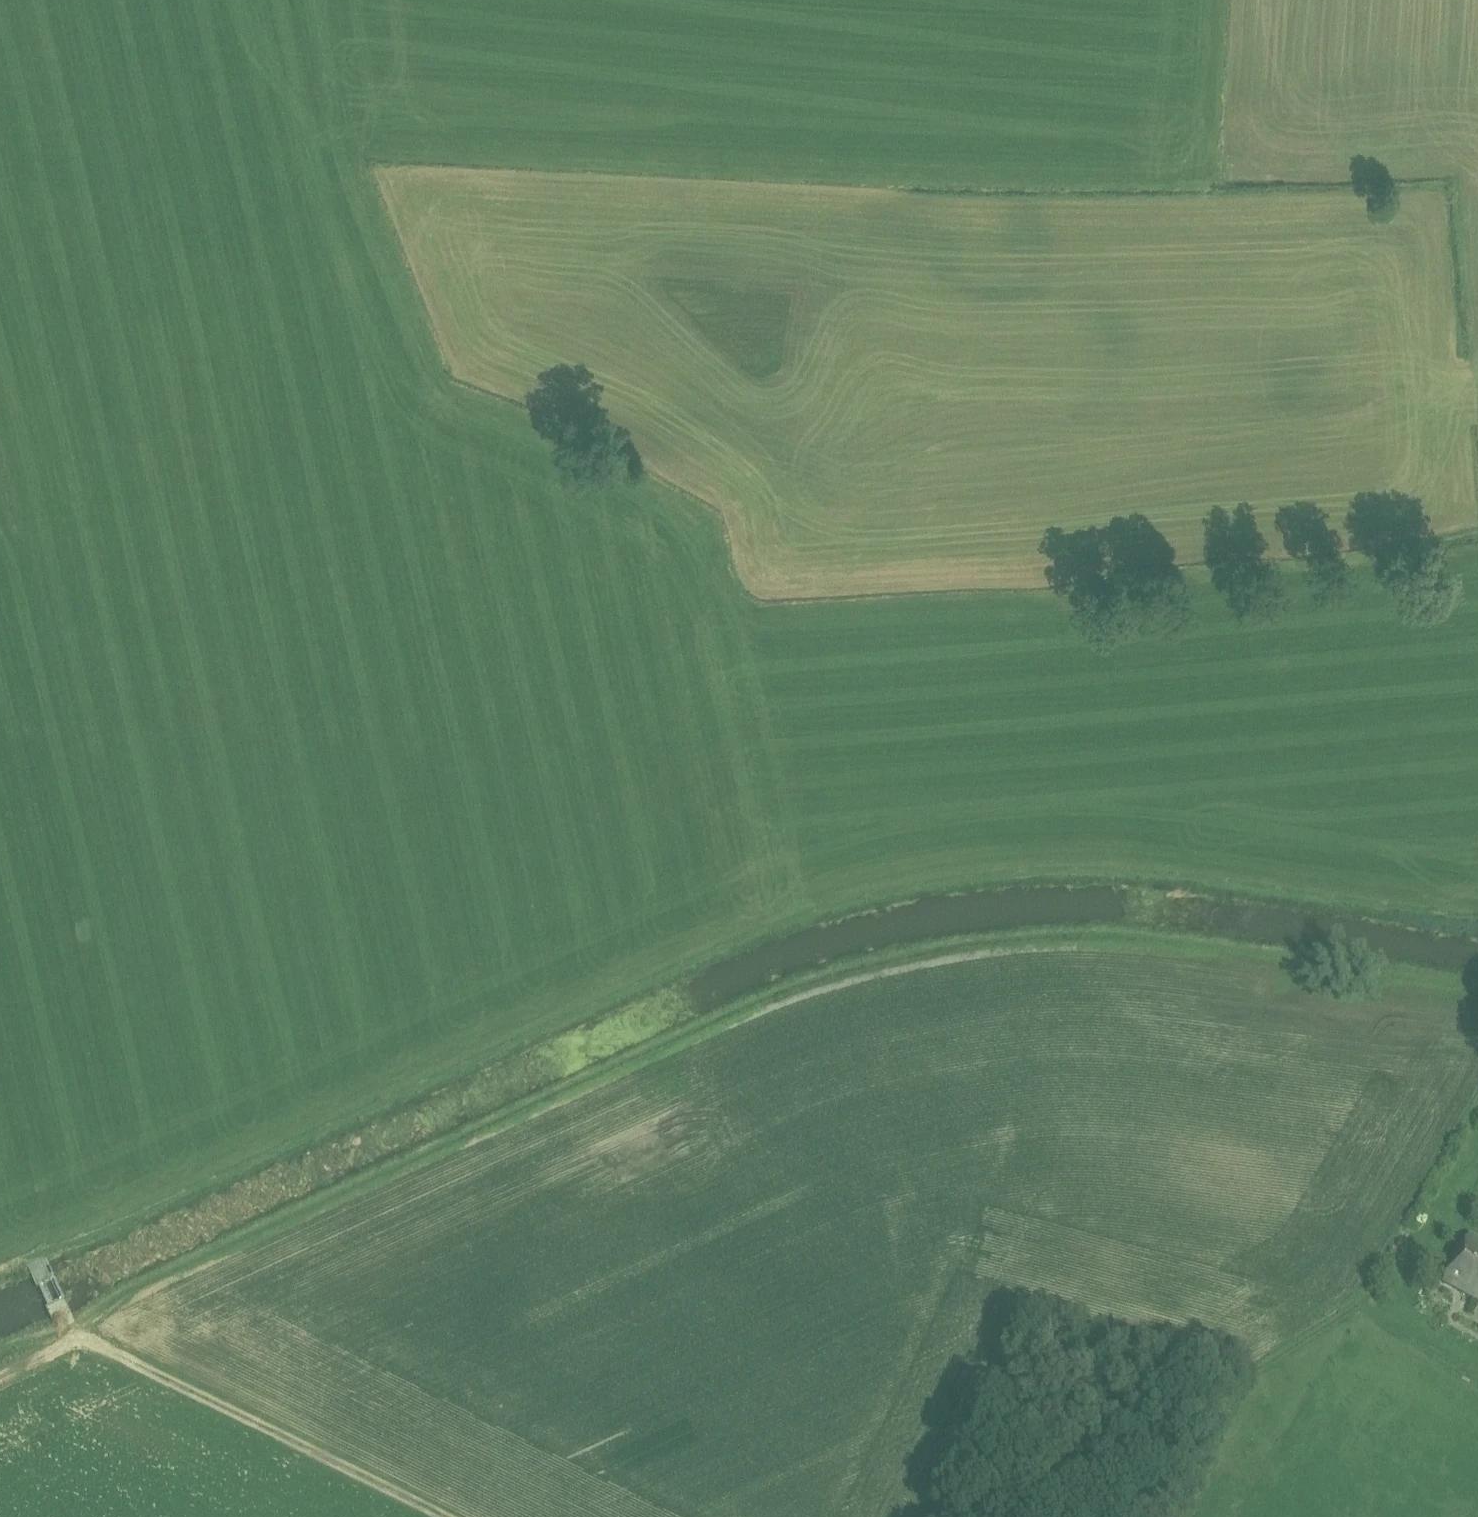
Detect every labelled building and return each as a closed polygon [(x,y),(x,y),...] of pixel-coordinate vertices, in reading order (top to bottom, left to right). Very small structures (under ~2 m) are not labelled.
[(1477,1300),(1477,1239),(1469,1234),(1444,1281),(1477,1300)]
